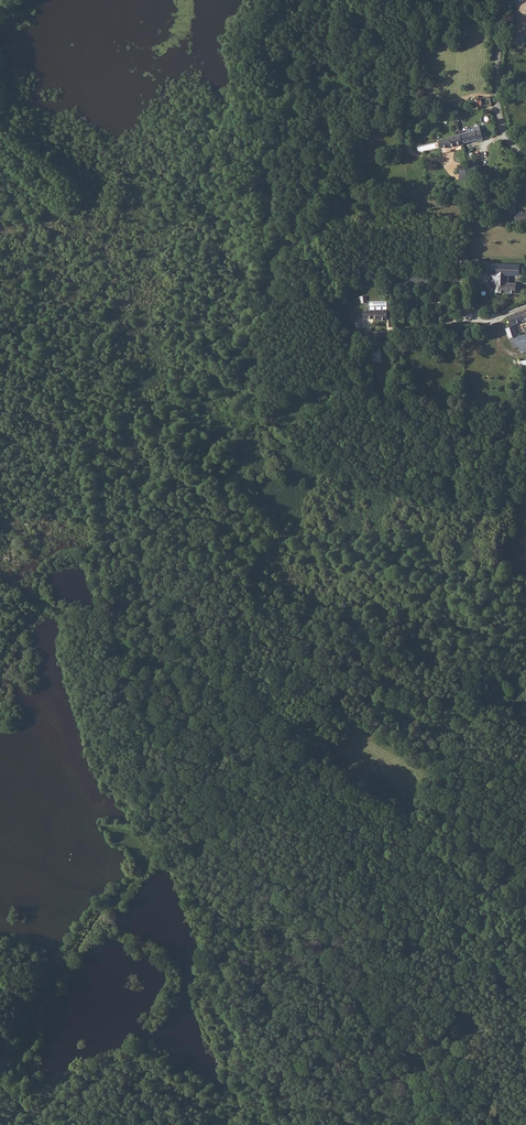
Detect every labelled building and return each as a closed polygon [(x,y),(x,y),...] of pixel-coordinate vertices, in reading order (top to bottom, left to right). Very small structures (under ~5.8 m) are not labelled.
[(522,35),(521,38),(513,37),(513,46),(525,46),(525,35),(522,35)] [(491,104),(490,96),(478,97),(479,105),(491,104)] [(460,133),(448,136),(451,147),(454,146),(455,152),(467,148),(465,143),(478,139),(478,141),(483,140),(479,124),(474,126),(475,129),(460,133)] [(467,174),(466,165),(458,165),(458,174),(467,174)] [(474,176),(478,176),(478,172),(480,172),(480,166),(466,165),(467,174),(474,174),(474,176)] [(515,223),(525,222),(525,211),(524,211),(524,214),(515,215),(515,223)] [(411,271),(410,283),(430,285),(431,272),(411,271)] [(498,283),(494,283),(494,285),(494,292),(498,293),(498,297),(499,298),(519,297),(523,297),(524,293),(524,288),(522,288),(522,284),(512,283),(512,280),(500,280),(500,283),(498,283)] [(374,319),(378,319),(378,321),(387,321),(387,324),(389,324),(389,327),(390,327),(392,327),(393,327),(393,319),(391,319),(391,317),(392,317),(392,312),(389,312),(388,309),(377,310),(374,310),(364,311),(365,320),(374,319)] [(492,310),(483,312),(485,319),(492,317),(492,310)] [(509,316),(511,325),(513,324),(525,320),(525,310),(509,316)] [(518,338),(513,324),(511,325),(505,327),(509,340),(518,338)] [(382,346),(374,346),(373,361),(382,361),(382,346)]
